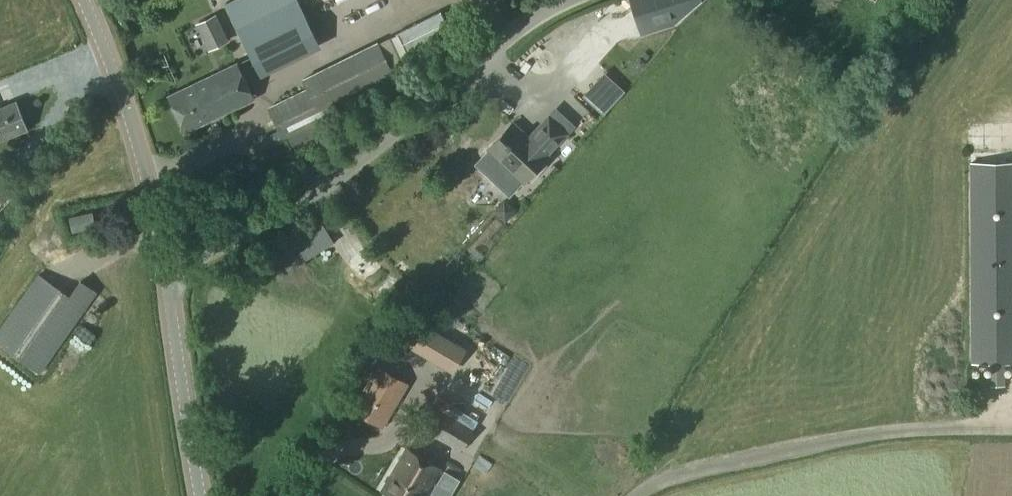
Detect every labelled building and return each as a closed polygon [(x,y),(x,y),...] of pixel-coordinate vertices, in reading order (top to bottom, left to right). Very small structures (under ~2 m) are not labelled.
[(225,4),(230,15),(261,77),(319,49),(295,0),(288,0),(282,3),(281,0),(233,0),(225,4)] [(629,2),(640,37),(674,27),(701,0),(636,0),(629,2)] [(307,90),(267,109),(276,128),(281,138),(283,142),(287,140),(293,152),(333,133),(328,120),(365,102),(372,96),(400,83),(379,43),(302,79),(307,90)] [(597,115),(637,69),(628,62),(596,98),(586,89),(578,99),(597,115)] [(236,65),(167,98),(185,134),(254,101),(236,65)] [(27,131),(15,103),(0,109),(0,142),(27,131)] [(512,125),(487,152),(523,185),(547,158),(545,157),(565,135),(548,119),(528,140),(512,125)] [(253,140),(258,149),(281,138),(276,128),(253,140)] [(970,163),(970,363),(1011,363),(1011,163),(970,163)] [(502,219),(508,218),(512,214),(512,208),(507,204),(501,204),(497,209),(498,215),(502,219)] [(91,214),(69,219),(72,232),(94,227),(91,214)] [(319,220),(272,248),(285,271),(332,243),(319,220)] [(0,329),(0,346),(38,373),(94,294),(79,283),(68,298),(37,277),(0,329)] [(464,350),(422,326),(410,347),(452,371),(464,350)] [(477,336),(471,346),(504,367),(510,358),(477,336)] [(989,383),(1002,383),(1002,363),(992,363),(989,363),(989,383)] [(381,426),(406,385),(378,368),(362,394),(353,409),(363,416),(381,426)] [(460,452),(473,431),(432,406),(419,428),(460,452)] [(375,444),(359,443),(358,460),(374,461),(375,444)] [(381,491),(389,495),(424,495),(439,470),(406,450),(381,491)]
